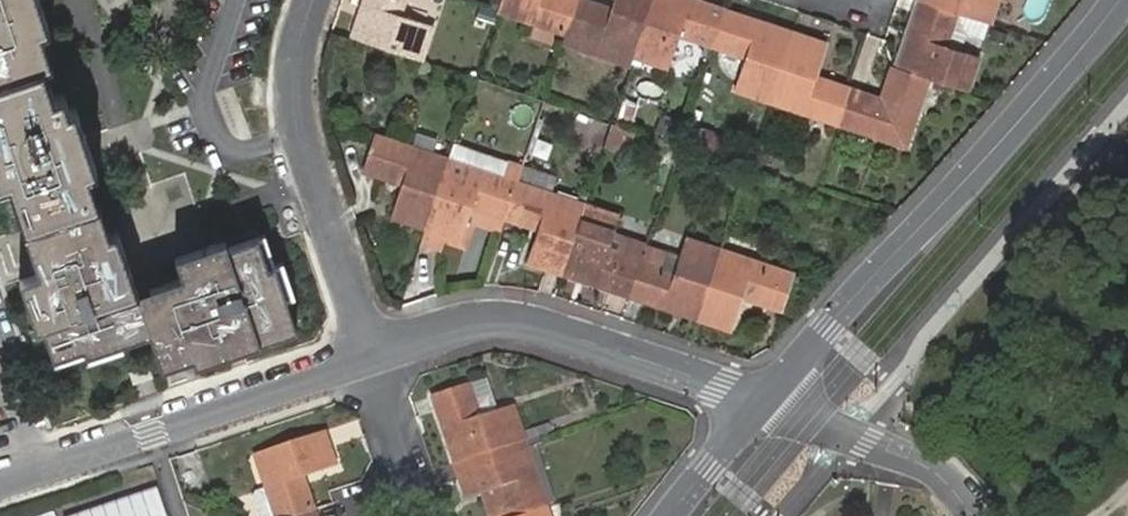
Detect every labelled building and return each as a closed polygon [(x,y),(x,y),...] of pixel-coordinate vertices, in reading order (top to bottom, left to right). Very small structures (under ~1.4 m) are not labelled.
[(6,179),(38,273),(19,279),(35,326),(41,323),(53,361),(85,350),(88,359),(118,349),(116,340),(147,330),(160,366),(191,356),(193,363),(293,329),(284,299),(290,297),(280,264),(272,266),(262,235),(226,247),(224,240),(175,257),(182,276),(135,291),(116,233),(107,235),(86,171),(93,168),(72,106),(65,108),(60,93),(50,96),(40,64),(49,61),(39,33),(46,27),(37,0),(0,0),(0,181),(6,179)] [(421,57),(431,26),(397,14),(401,0),(361,0),(350,32),(421,57)] [(498,8),(565,31),(576,0),(501,0),(498,8)] [(565,31),(633,55),(651,0),(613,0),(610,10),(581,0),(576,0),(565,31)] [(712,46),(725,11),(694,0),(651,0),(633,55),(667,68),(678,33),(712,46)] [(925,0),(918,0),(893,67),(930,80),(965,92),(977,56),(944,45),(948,29),(954,10),(925,0)] [(989,22),(996,0),(925,0),(954,10),(989,22)] [(989,22),(954,10),(948,29),(983,40),(989,22)] [(733,90),(768,102),(792,34),(725,11),(712,46),(745,57),(733,90)] [(836,127),(848,93),(816,82),(828,47),(792,34),(768,102),(836,127)] [(930,80),(893,67),(880,104),(848,93),(836,127),(905,152),(930,80)] [(448,160),(374,135),(363,170),(401,182),(391,216),(426,227),(448,160)] [(504,217),(516,182),(448,160),(426,227),(461,239),(472,206),(504,217)] [(584,205),(516,182),(504,217),(537,228),(526,261),(561,273),(584,205)] [(619,216),(584,205),(561,273),(629,296),(640,263),(607,251),(614,232),(619,216)] [(443,243),(466,251),(475,225),(499,233),(504,217),(472,206),(461,239),(426,227),(420,244),(440,251),(443,243)] [(646,244),(614,232),(607,251),(640,263),(646,244)] [(640,263),(629,296),(697,319),(720,250),(685,238),(679,255),(673,274),(640,263)] [(673,274),(679,255),(646,244),(640,263),(673,274)] [(791,274),(720,250),(697,319),(733,332),(743,299),(778,311),(791,274)] [(150,365),(130,372),(134,384),(154,377),(150,365)] [(432,395),(454,463),(524,440),(513,407),(478,418),(467,383),(432,395)] [(278,509),(280,515),(316,504),(305,469),(338,459),(327,426),(258,448),(269,482),(278,509)] [(524,440),(454,463),(466,499),(481,494),(488,515),(522,515),(545,508),(524,440)] [(255,492),(262,514),(278,509),(269,482),(258,486),(255,492)] [(68,515),(166,515),(156,487),(68,515)] [(316,504),(280,515),(279,515),(319,515),(316,504)]
